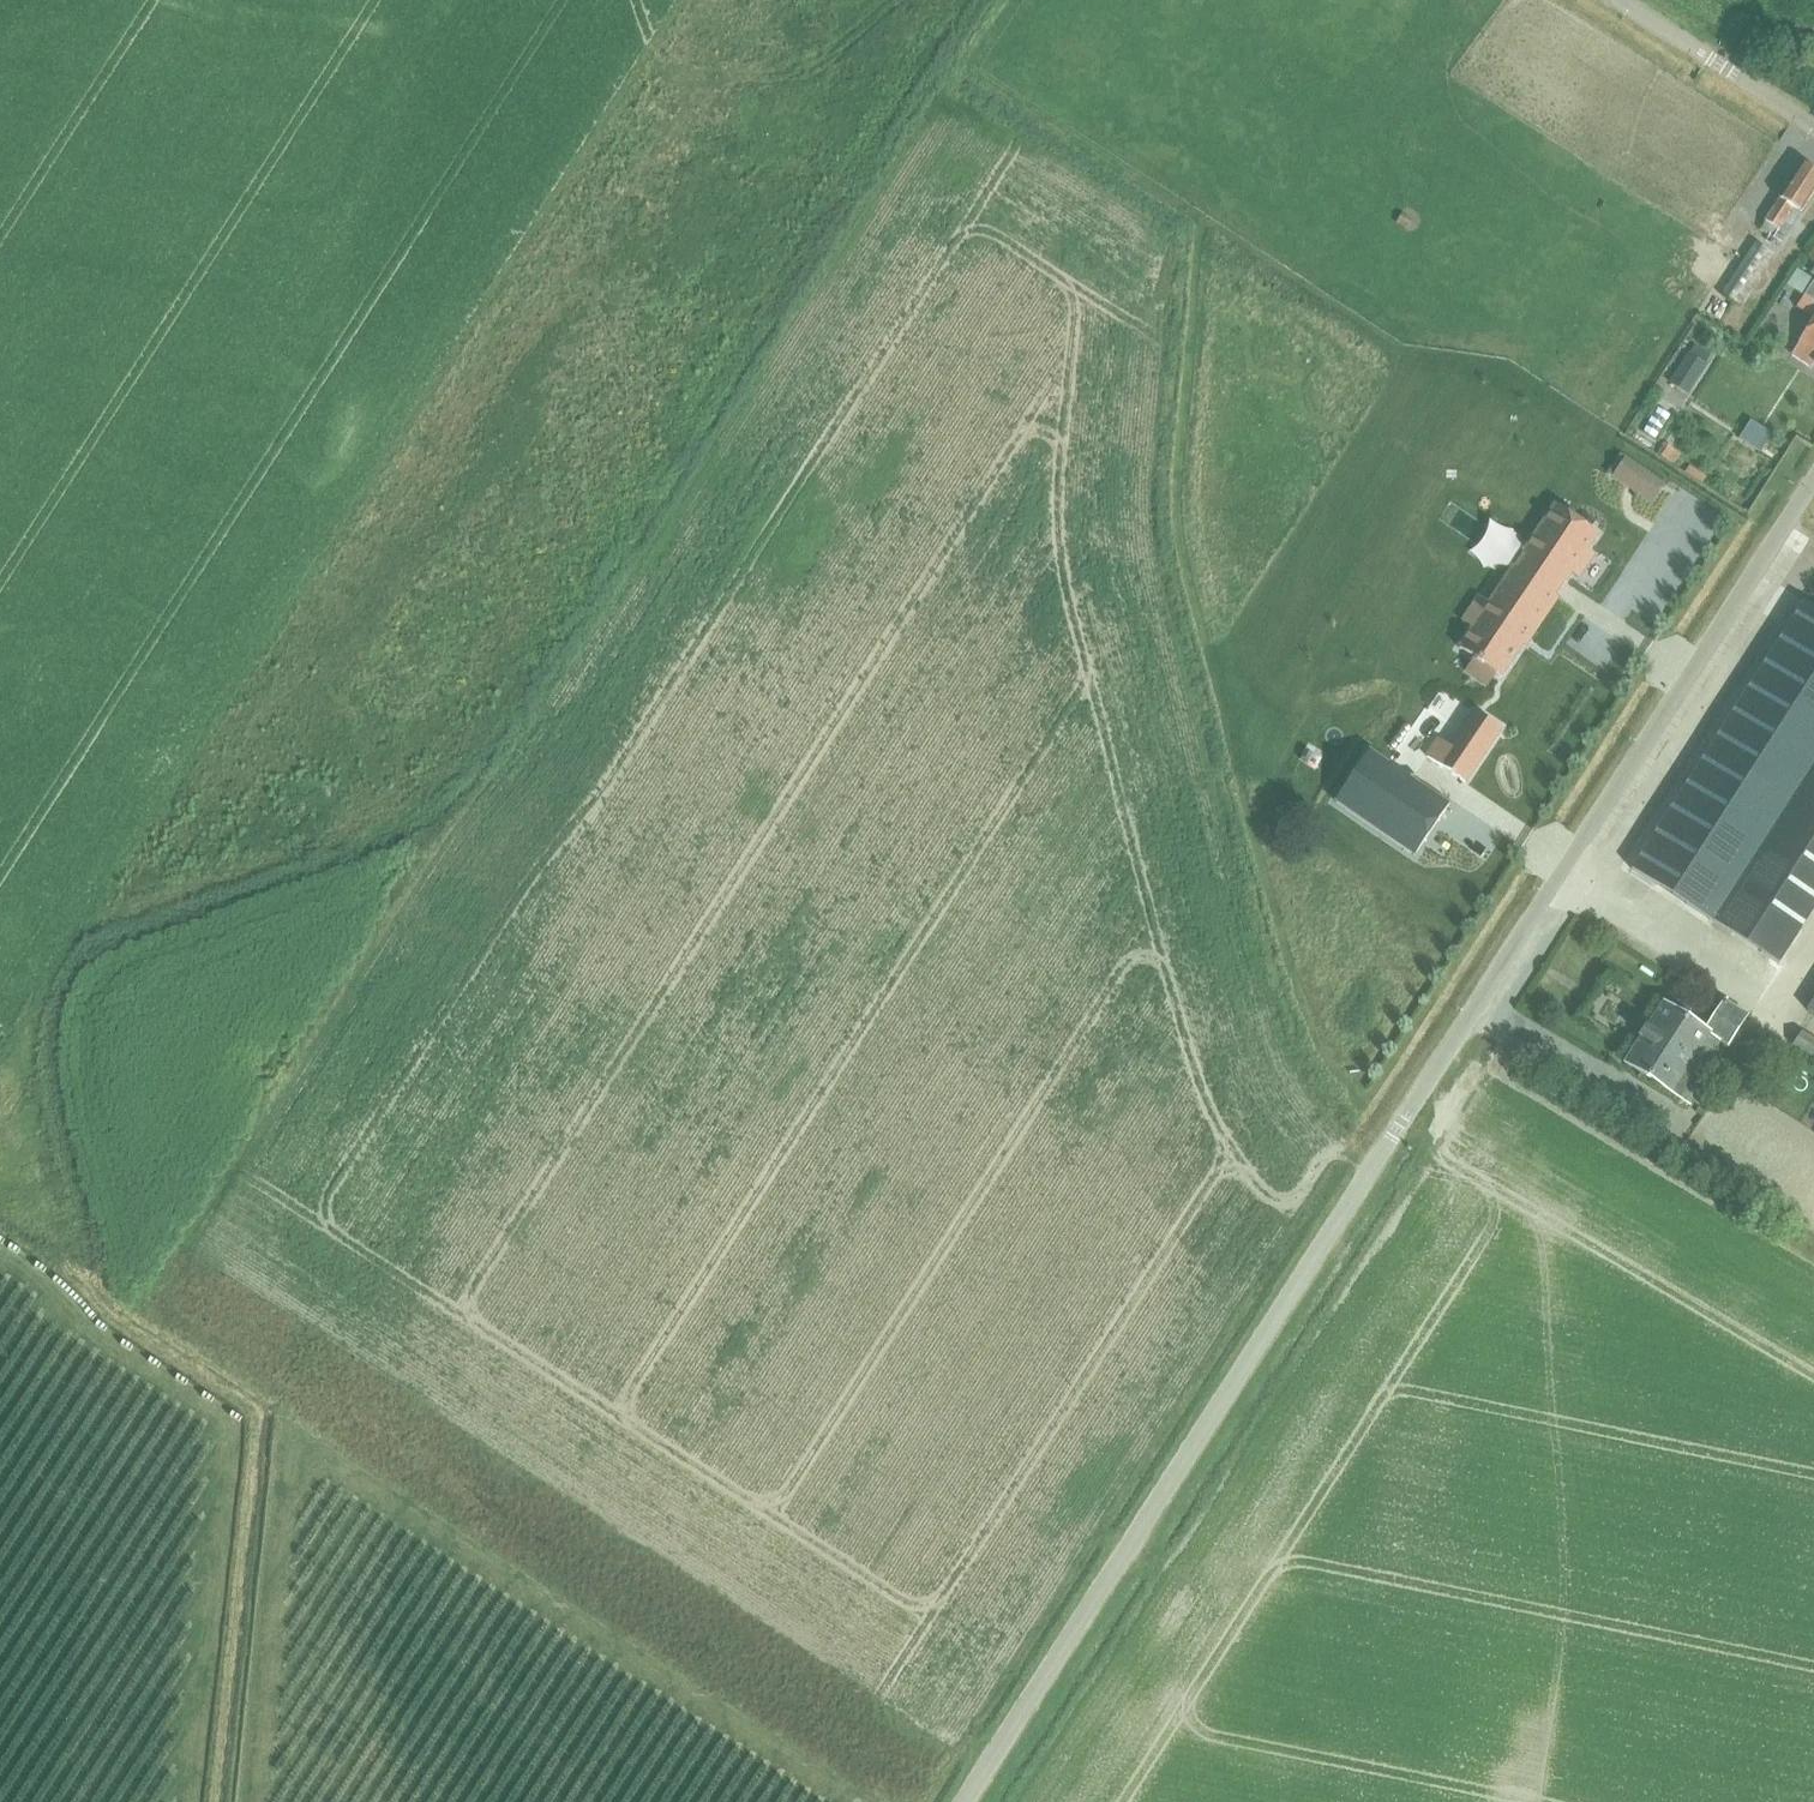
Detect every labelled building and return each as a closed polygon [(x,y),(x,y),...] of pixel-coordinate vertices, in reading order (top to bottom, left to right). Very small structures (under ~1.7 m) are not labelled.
[(1764,221),(1778,230),(1783,233),(1797,210),(1800,212),(1813,190),(1813,170),(1803,162),(1764,221)] [(1762,246),(1728,299),(1740,306),(1774,253),(1762,246)] [(1786,285),(1804,296),(1813,302),(1813,280),(1796,269),(1786,285)] [(1813,320),(1799,342),(1808,348),(1813,352),(1813,320)] [(1688,355),(1669,384),(1685,394),(1703,366),(1688,355)] [(1748,455),(1763,435),(1742,418),(1726,438),(1748,455)] [(1663,444),(1656,455),(1672,465),(1679,454),(1663,444)] [(1626,458),(1612,478),(1652,504),(1665,484),(1626,458)] [(1459,649),(1474,659),(1475,660),(1474,661),(1479,664),(1483,667),(1484,667),(1484,666),(1496,674),(1498,675),(1501,677),(1520,649),(1571,574),(1578,578),(1587,565),(1593,555),(1586,550),(1591,543),(1597,534),(1556,506),(1555,506),(1508,577),(1489,604),(1472,629),(1459,649)] [(1475,527),(1465,561),(1504,573),(1514,538),(1475,527)] [(1631,870),(1714,923),(1778,964),(1779,964),(1813,909),(1813,608),(1804,601),(1775,646),(1684,788),(1631,870)] [(1401,731),(1413,740),(1431,715),(1419,707),(1401,731)] [(1439,740),(1427,758),(1464,783),(1500,729),(1475,712),(1451,748),(1439,740)] [(1370,750),(1335,802),(1364,821),(1415,856),(1449,805),(1450,804),(1370,750)] [(1625,1062),(1691,1104),(1703,1085),(1699,1082),(1709,1067),(1705,1064),(1720,1041),(1728,1046),(1747,1015),(1723,1000),(1705,1028),(1664,1001),(1625,1062)] [(1813,1059),(1813,1038),(1803,1031),(1793,1046),(1813,1059)]
